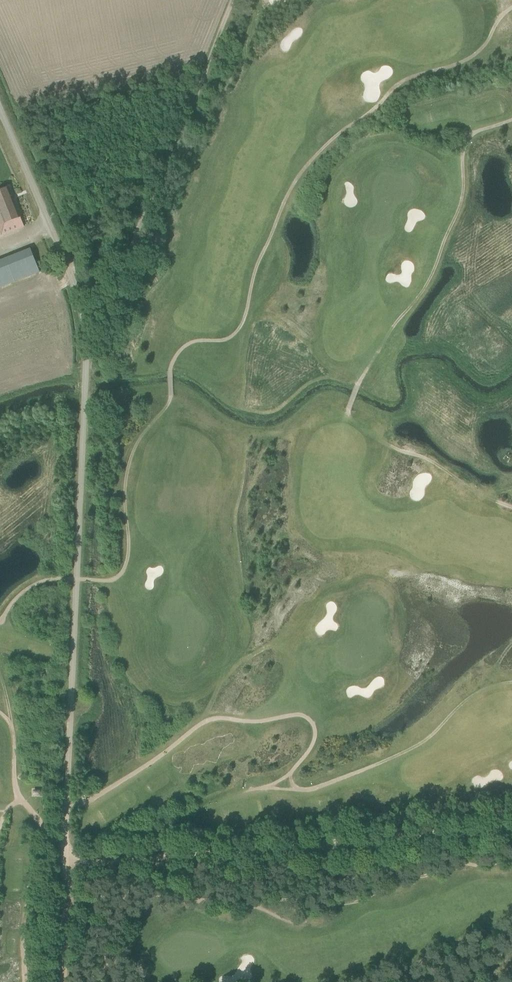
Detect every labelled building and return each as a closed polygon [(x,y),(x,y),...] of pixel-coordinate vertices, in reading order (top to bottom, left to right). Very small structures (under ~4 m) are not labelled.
[(1,234),(15,229),(24,225),(9,187),(0,190),(0,230),(1,234)] [(40,271),(31,248),(0,260),(0,287),(40,271)]
